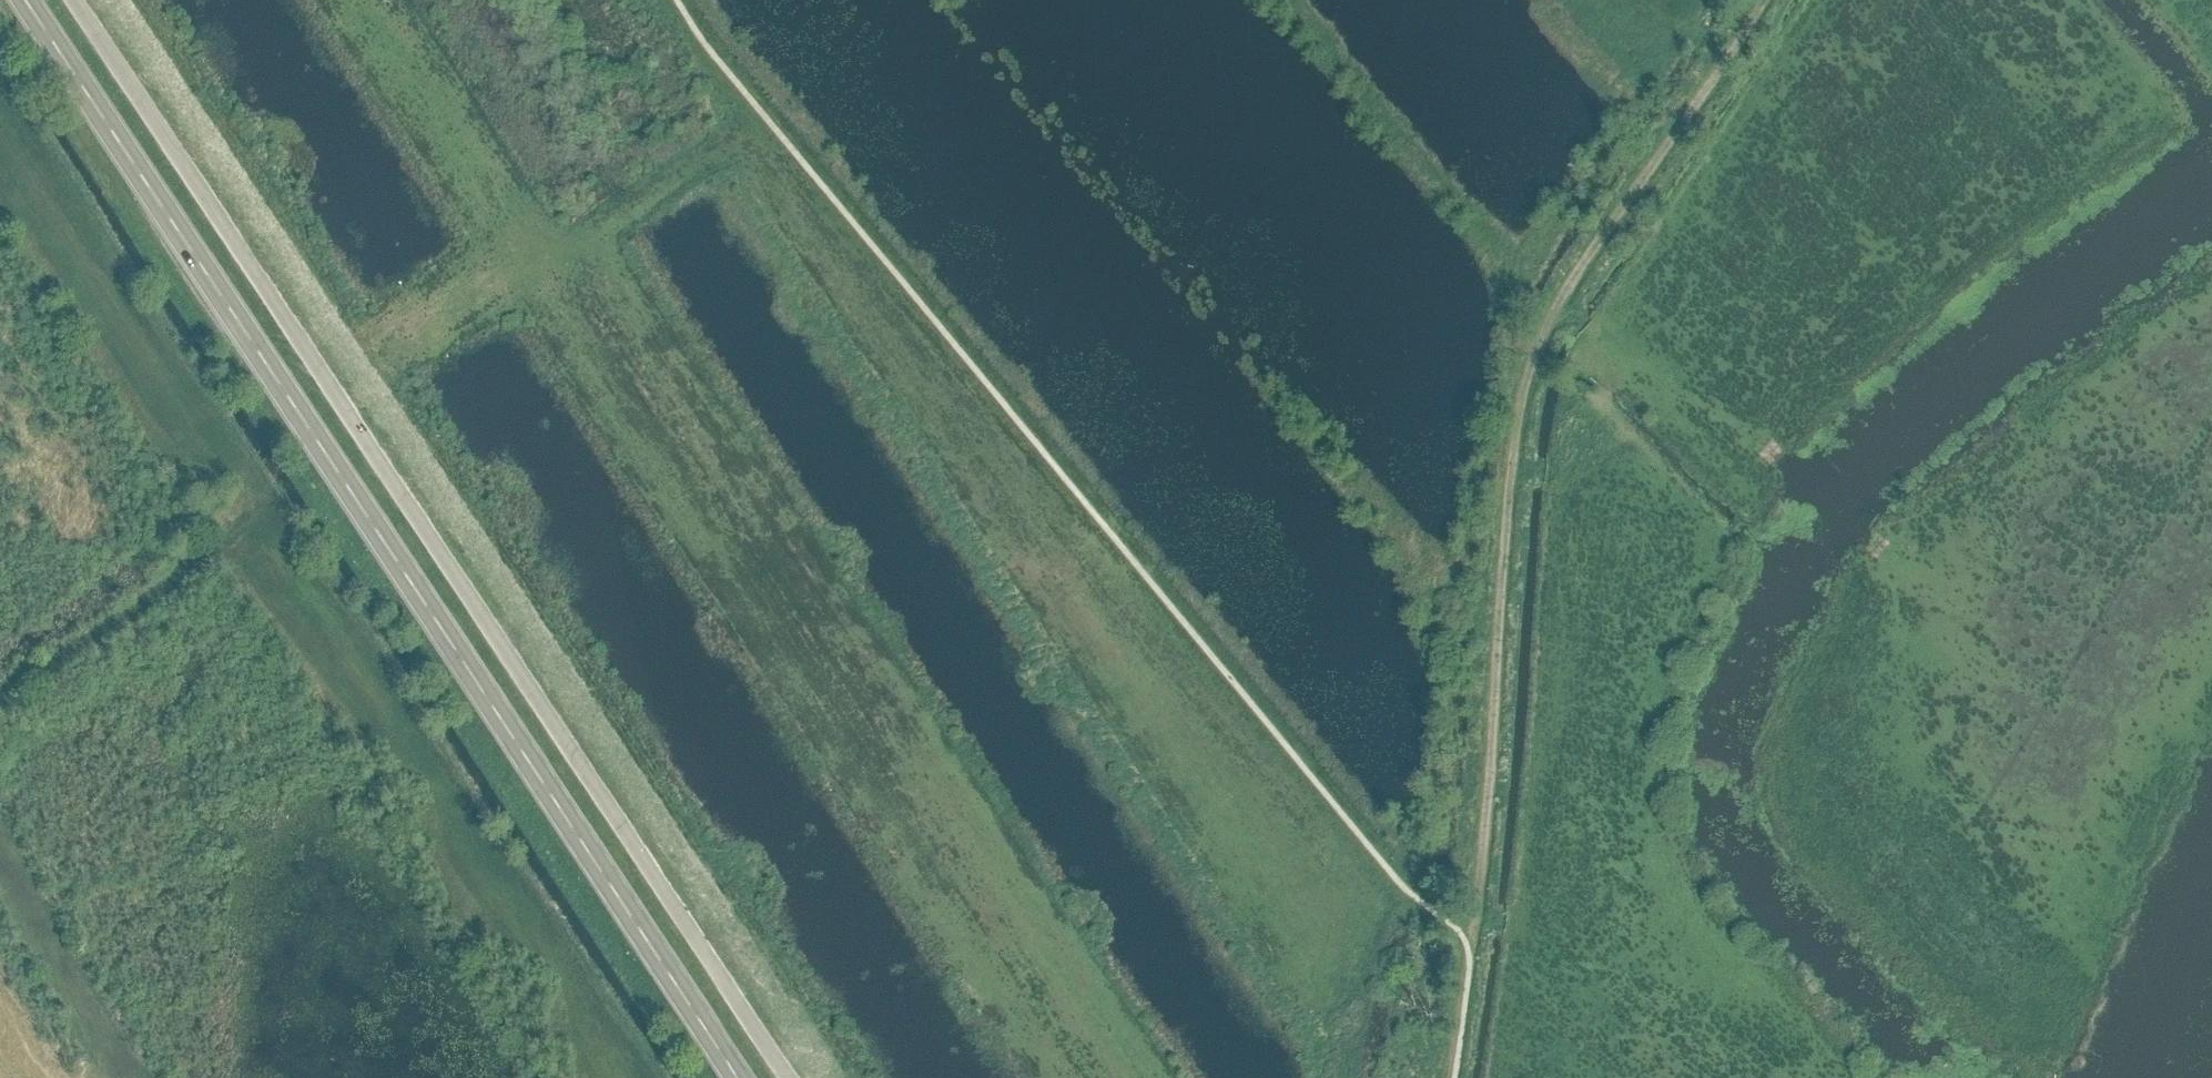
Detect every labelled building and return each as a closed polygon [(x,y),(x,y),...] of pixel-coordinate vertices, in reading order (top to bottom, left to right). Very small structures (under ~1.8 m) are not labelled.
[(1667,387),(1657,393),(1668,410),(1678,404),(1667,387)] [(1782,426),(1770,439),(1781,450),(1793,437),(1782,426)]
